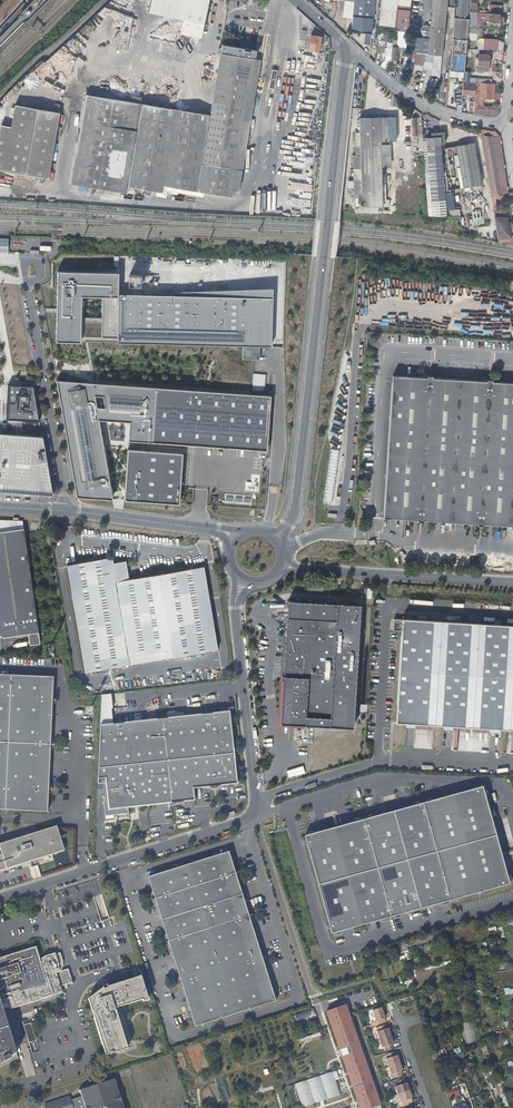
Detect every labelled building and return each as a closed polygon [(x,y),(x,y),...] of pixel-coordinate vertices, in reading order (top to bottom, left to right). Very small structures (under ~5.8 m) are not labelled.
[(149,12),(183,19),(181,26),(203,30),(209,0),(151,0),(149,12)] [(342,0),(339,0),(338,9),(344,10),(344,18),(346,19),(352,19),(354,1),(350,1),(342,0)] [(354,1),(352,19),(351,28),(351,32),(371,34),(375,0),(354,0),(354,1)] [(411,0),(382,0),(379,26),(395,27),(395,26),(397,9),(397,6),(411,7),(411,0)] [(431,26),(445,27),(448,0),(434,0),(431,26)] [(470,0),(457,0),(455,17),(468,19),(470,0)] [(469,12),(474,12),(477,13),(477,9),(476,9),(477,0),(470,0),(469,12)] [(410,10),(397,9),(395,26),(395,27),(395,29),(409,31),(410,10)] [(469,12),(469,19),(468,25),(476,25),(477,17),(473,17),(474,12),(469,12)] [(488,13),(486,13),(485,26),(499,27),(500,14),(488,13)] [(468,19),(455,17),(452,39),(467,40),(468,25),(469,19),(468,19)] [(445,27),(431,26),(428,54),(442,56),(445,27)] [(467,40),(452,39),(451,53),(466,54),(467,50),(467,40)] [(478,49),(497,51),(498,41),(479,39),(478,49)] [(216,209),(230,211),(244,124),(256,50),(244,47),(222,44),(220,57),(212,103),(210,115),(195,113),(123,100),(85,94),(81,121),(71,183),(113,190),(127,193),(157,199),(183,203),(216,209)] [(477,72),(484,73),(484,71),(488,71),(489,55),(485,55),(485,50),(479,50),(478,54),(477,72)] [(426,53),(415,52),(414,64),(423,66),(426,53)] [(466,54),(451,53),(450,69),(465,71),(467,55),(466,54)] [(54,59),(51,59),(51,70),(57,70),(62,70),(62,63),(67,63),(67,57),(61,57),(61,55),(58,55),(54,55),(54,59)] [(46,61),(26,79),(29,83),(33,79),(33,80),(36,78),(41,83),(48,77),(42,71),(49,64),(46,61)] [(273,70),(270,88),(275,89),(278,71),(273,70)] [(491,98),(491,84),(483,83),(483,96),(481,96),(481,98),(491,98)] [(465,89),(463,89),(463,94),(467,94),(472,95),(473,95),(474,85),(465,84),(465,89)] [(49,179),(60,111),(15,104),(11,126),(1,125),(0,131),(0,171),(49,179)] [(383,201),(383,184),(383,174),(384,146),(384,142),(392,143),(392,118),(364,118),(363,180),(355,180),(355,194),(362,194),(362,206),(385,206),(386,201),(385,201),(383,201)] [(430,193),(431,201),(432,208),(446,207),(442,161),(440,136),(426,137),(430,193)] [(494,137),(481,136),(491,200),(504,198),(504,192),(503,182),(501,182),(494,137)] [(463,187),(481,185),(475,143),(457,146),(463,187)] [(486,217),(480,219),(481,220),(473,222),(474,227),(488,224),(486,217)] [(507,218),(494,218),(498,240),(510,238),(507,218)] [(8,252),(8,238),(0,238),(0,252),(8,252)] [(244,345),(244,359),(254,359),(260,359),(260,345),(273,345),(275,287),(146,294),(121,293),(121,271),(61,269),(59,341),(88,341),(244,345)] [(131,273),(131,285),(143,286),(144,274),(131,273)] [(394,376),(385,518),(512,526),(512,383),(394,376)] [(114,498),(100,417),(132,419),(130,440),(268,450),(272,395),(252,393),(100,382),(95,382),(59,379),(78,496),(114,498)] [(10,384),(8,418),(39,419),(34,386),(10,384)] [(45,435),(0,432),(0,490),(55,494),(45,435)] [(185,453),(130,448),(126,499),(180,503),(185,453)] [(331,451),(323,502),(332,504),(340,452),(331,451)] [(232,504),(234,499),(227,496),(224,501),(232,504)] [(23,528),(0,531),(0,633),(3,637),(28,633),(38,632),(23,528)] [(170,650),(171,657),(216,650),(204,567),(128,579),(125,561),(113,563),(112,557),(67,564),(83,671),(128,664),(127,656),(170,650)] [(374,588),(365,587),(365,597),(374,598),(374,588)] [(281,722),(351,727),(359,604),(289,600),(281,722)] [(396,721),(416,722),(421,723),(422,723),(427,723),(428,723),(432,723),(454,724),(458,725),(459,725),(464,725),(465,725),(470,725),(473,726),(477,726),(478,726),(483,726),(484,726),(489,727),(510,728),(512,728),(512,624),(401,618),(401,619),(393,619),(393,630),(401,630),(396,721)] [(38,632),(28,633),(30,645),(40,643),(38,632)] [(128,664),(171,657),(170,650),(127,656),(128,664)] [(0,674),(0,810),(48,812),(54,677),(0,674)] [(100,726),(97,785),(101,785),(103,800),(101,800),(103,815),(127,812),(127,806),(194,799),(192,787),(237,782),(229,711),(100,726)] [(303,738),(311,737),(311,732),(308,732),(308,727),(302,727),(303,738)] [(455,747),(461,745),(461,750),(467,751),(467,747),(465,747),(466,741),(469,740),(470,745),(470,751),(488,752),(489,732),(481,732),(482,735),(478,736),(476,736),(468,739),(466,739),(466,734),(463,734),(463,735),(457,735),(453,736),(453,741),(464,741),(457,744),(454,744),(455,747)] [(509,885),(482,787),(304,837),(330,934),(509,885)] [(65,850),(58,826),(0,844),(0,871),(65,850)] [(230,853),(153,878),(195,1026),(275,1001),(230,853)] [(4,1003),(3,1000),(10,998),(10,1000),(18,998),(20,1000),(24,999),(28,1012),(62,1002),(57,986),(59,985),(58,981),(60,980),(62,978),(63,972),(64,969),(61,962),(56,963),(56,962),(46,965),(46,966),(41,968),(43,972),(40,972),(35,956),(0,967),(0,1004),(4,1003)] [(98,983),(93,985),(94,988),(87,998),(95,1022),(94,1022),(104,1053),(125,1046),(124,1041),(123,1041),(115,1017),(116,1017),(113,1007),(112,1008),(112,1006),(134,999),(134,1001),(139,1000),(132,976),(98,986),(98,983)] [(405,981),(407,988),(414,986),(412,979),(405,981)] [(324,1010),(356,1107),(372,1107),(377,1106),(343,1003),(324,1010)] [(0,1072),(18,1067),(1,1009),(0,1005),(0,1071),(0,1072)] [(375,1021),(373,1022),(375,1026),(383,1023),(382,1020),(385,1018),(381,1008),(371,1011),(374,1018),(375,1021)] [(309,1010),(295,1015),(297,1021),(311,1016),(309,1010)] [(23,1021),(28,1043),(36,1041),(31,1019),(23,1021)] [(385,1029),(383,1025),(375,1028),(377,1032),(382,1047),(384,1046),(385,1050),(394,1047),(392,1043),(393,1043),(388,1028),(387,1029),(385,1029)] [(441,1059),(449,1057),(447,1049),(439,1052),(441,1059)] [(394,1056),(392,1052),(385,1055),(386,1059),(385,1059),(391,1075),(392,1074),(393,1078),(401,1075),(400,1071),(401,1070),(403,1070),(398,1055),(396,1056),(394,1056)] [(331,1072),(293,1084),(300,1107),(338,1095),(331,1072)] [(114,1081),(116,1081),(114,1077),(109,1079),(109,1080),(83,1088),(82,1088),(77,1089),(78,1093),(79,1093),(80,1096),(75,1097),(69,1099),(68,1098),(43,1106),(43,1107),(123,1107),(114,1081)] [(395,1086),(397,1094),(409,1090),(407,1082),(405,1083),(403,1079),(395,1082),(397,1085),(395,1086)] [(452,1100),(461,1097),(458,1087),(448,1091),(452,1100)] [(409,1090),(397,1094),(400,1102),(401,1102),(402,1106),(410,1103),(408,1099),(410,1098),(412,1097),(409,1090)] [(43,1106),(68,1098),(68,1096),(42,1105),(43,1106)] [(504,1107),(510,1106),(506,1096),(501,1098),(504,1107)]
